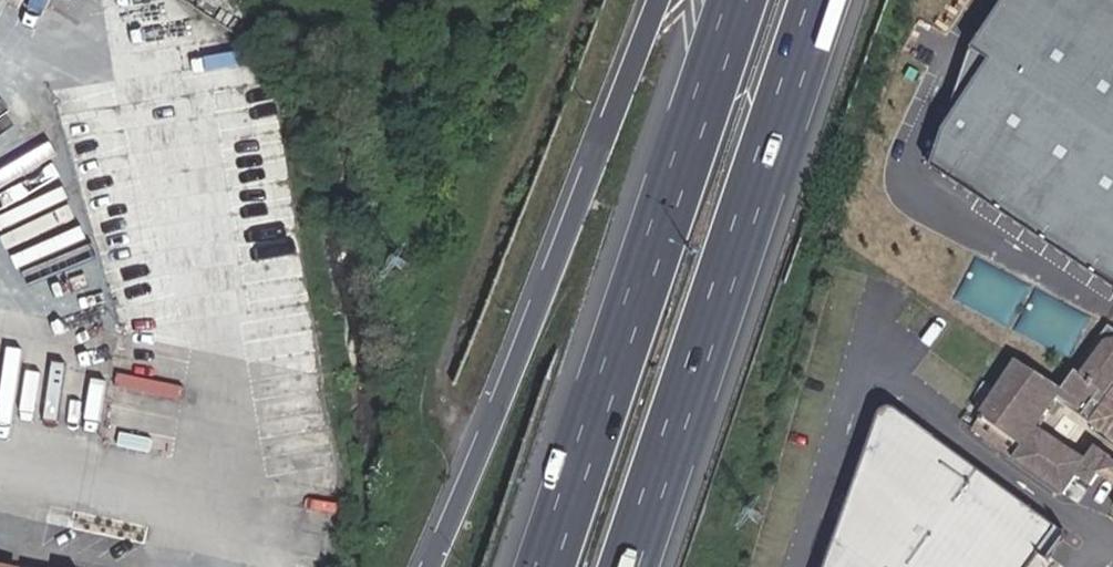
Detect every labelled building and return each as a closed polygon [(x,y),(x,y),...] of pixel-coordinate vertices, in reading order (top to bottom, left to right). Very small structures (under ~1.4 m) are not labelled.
[(966,50),(992,59),(922,166),(1112,290),(1112,0),(1002,0),(966,50)] [(1082,414),(1099,392),(1109,401),(1092,420),(1112,437),(1112,329),(1110,327),(1063,390),(1035,371),(1008,411),(1039,432),(1063,398),(1082,414)] [(1035,371),(1013,357),(976,412),(980,415),(970,431),(1059,489),(1069,473),(1085,483),(1095,470),(1039,432),(1008,411),(1035,371)] [(1059,523),(885,391),(823,566),(1025,566),(1059,523)] [(1092,420),(1109,401),(1099,392),(1082,414),(1092,420)] [(1095,470),(1112,483),(1112,463),(1104,457),(1095,470)]
